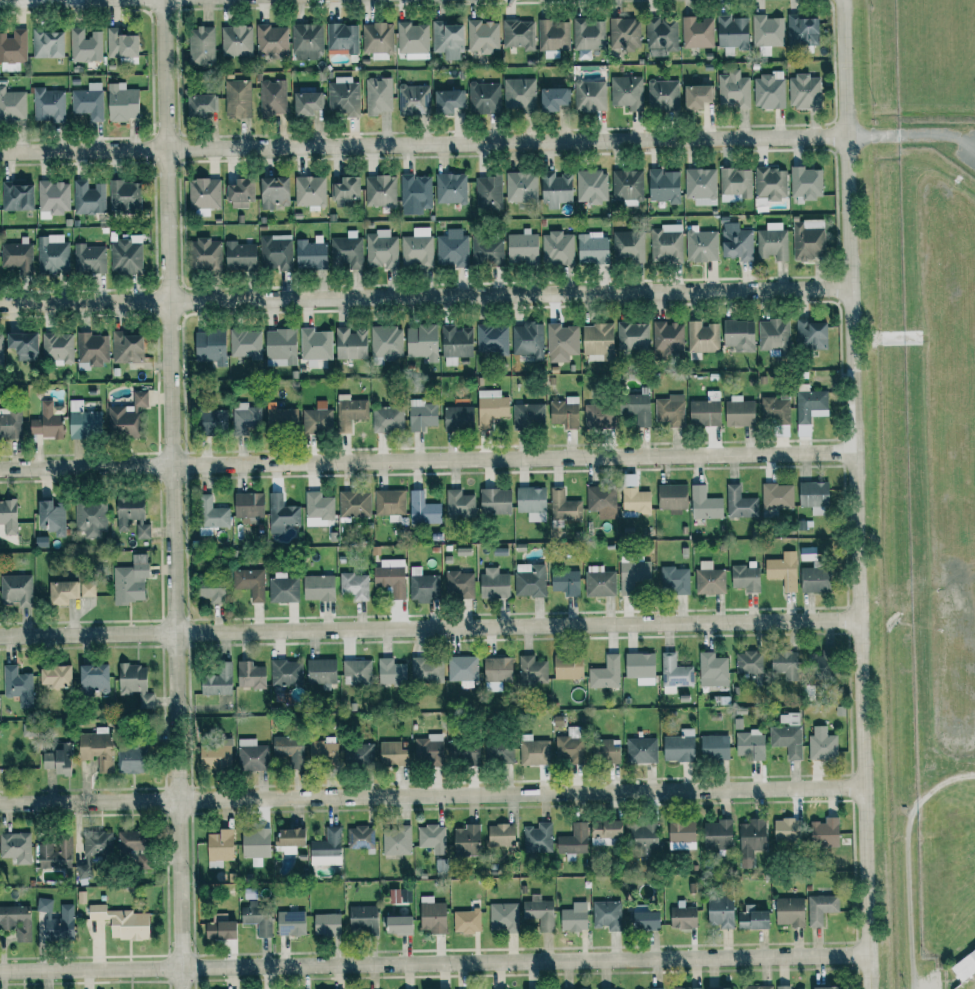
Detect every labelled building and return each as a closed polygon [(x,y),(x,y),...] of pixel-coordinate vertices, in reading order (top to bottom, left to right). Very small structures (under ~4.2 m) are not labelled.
[(749,48),(748,18),(731,19),(731,15),(717,16),(718,47),(724,47),(724,56),(734,56),(734,48),(749,48)] [(784,18),(765,18),(765,15),(752,15),(753,47),(759,47),(759,56),(771,55),(771,47),(784,46),(784,18)] [(678,22),(660,22),(660,16),(646,17),(647,50),(650,50),(650,57),(666,56),(666,52),(679,52),(678,22)] [(788,45),(818,44),(818,16),(787,17),(788,45)] [(682,17),(682,48),(714,48),(713,20),(695,20),(695,17),(682,17)] [(640,51),(641,19),(610,18),(609,50),(640,51)] [(534,19),(502,20),(503,47),(523,47),(523,51),(535,51),(534,19)] [(537,21),(538,51),(570,50),(569,20),(537,21)] [(605,20),(573,20),(573,50),(579,50),(579,59),(590,59),(590,49),(605,49),(605,20)] [(397,54),(405,53),(405,59),(428,59),(428,24),(410,25),(410,21),(397,22),(397,54)] [(467,21),(468,50),(480,50),(481,53),(499,53),(499,21),(467,21)] [(371,60),(392,59),(392,23),(362,24),(362,53),(371,53),(371,60)] [(444,60),(462,60),(463,23),(432,23),(432,52),(444,53),(444,60)] [(322,24),(291,24),(292,60),(317,60),(317,51),(323,51),(322,24)] [(326,24),(327,50),(346,50),(346,55),(358,54),(357,24),(326,24)] [(252,26),(221,26),(221,56),(252,56),(252,26)] [(288,26),(256,26),(255,55),(287,56),(288,26)] [(106,27),(107,56),(117,56),(117,58),(137,57),(137,35),(120,36),(119,27),(106,27)] [(188,27),(189,67),(214,66),(214,27),(188,27)] [(69,28),(70,62),(102,61),(101,31),(90,31),(90,38),(83,39),(83,28),(69,28)] [(25,29),(9,29),(9,32),(0,33),(0,63),(26,62),(25,29)] [(31,31),(32,58),(63,58),(62,30),(31,31)] [(718,107),(736,107),(736,109),(749,109),(749,77),(740,77),(740,69),(729,69),(729,74),(718,74),(718,107)] [(754,108),(784,108),(785,74),(754,73),(754,108)] [(789,75),(789,108),(820,108),(820,77),(810,77),(810,75),(789,75)] [(610,77),(611,107),(643,106),(642,77),(610,77)] [(392,113),(391,78),(365,79),(366,114),(392,113)] [(328,79),(327,114),(359,115),(360,83),(351,83),(351,79),(328,79)] [(503,79),(504,109),(535,108),(535,79),(503,79)] [(225,118),(251,118),(250,80),(225,80),(225,118)] [(260,81),(260,116),(286,115),(286,80),(260,81)] [(606,111),(605,80),(574,81),(575,111),(606,111)] [(679,80),(648,80),(648,110),(679,109),(679,80)] [(71,91),(71,114),(88,114),(88,122),(103,122),(102,82),(87,83),(87,90),(71,91)] [(500,82),(469,83),(469,114),(500,113),(500,82)] [(107,83),(107,121),(126,122),(127,115),(137,115),(138,89),(125,89),(125,83),(107,83)] [(25,91),(5,92),(4,85),(0,86),(0,121),(26,120),(25,91)] [(429,85),(398,85),(398,116),(430,115),(429,85)] [(711,85),(684,86),(684,111),(703,111),(702,103),(712,103),(711,85)] [(570,89),(540,88),(539,112),(558,112),(559,106),(570,106),(570,89)] [(64,89),(32,90),(33,121),(51,120),(51,122),(65,122),(64,89)] [(453,114),(453,108),(465,108),(465,90),(434,91),(434,115),(453,114)] [(293,93),(293,117),(312,116),(312,110),(322,110),(321,93),(293,93)] [(205,118),(204,113),(214,112),(214,95),(187,95),(187,118),(205,118)] [(822,200),(821,168),(790,169),(791,198),(800,197),(800,200),(822,200)] [(679,172),(662,172),(661,169),(648,169),(649,203),(680,202),(679,172)] [(694,206),(716,206),(716,169),(685,170),(685,199),(694,199),(694,206)] [(720,170),(720,195),(741,195),(741,198),(752,198),(751,169),(720,170)] [(786,169),(755,169),(755,200),(786,200),(786,169)] [(642,170),(612,171),(612,200),(643,199),(642,170)] [(577,203),(608,202),(607,171),(576,171),(577,203)] [(537,201),(536,172),(505,173),(506,202),(537,201)] [(573,203),(572,174),(554,174),(554,172),(542,172),(543,209),(558,209),(558,203),(573,203)] [(400,174),(401,214),(423,214),(423,209),(431,209),(431,176),(413,176),(413,174),(400,174)] [(435,174),(436,203),(466,203),(466,174),(435,174)] [(475,208),(502,208),(501,175),(475,176),(475,208)] [(294,177),(295,206),(326,205),(325,176),(294,177)] [(396,176),(365,176),(365,207),(396,206),(396,176)] [(289,205),(288,177),(259,178),(260,210),(274,209),(274,206),(289,205)] [(359,177),(340,177),(340,184),(332,184),(332,200),(359,201),(359,177)] [(220,208),(220,178),(188,179),(189,209),(220,208)] [(252,208),(252,179),(234,179),(234,185),(228,185),(228,208),(252,208)] [(105,214),(104,182),(94,183),(94,189),(86,189),(86,180),(73,180),(74,214),(105,214)] [(140,209),(141,182),(110,181),(109,208),(140,209)] [(69,182),(37,182),(38,214),(69,213),(69,182)] [(2,211),(32,211),(32,183),(1,183),(2,211)] [(823,220),(793,221),(794,261),(813,261),(813,257),(825,256),(823,220)] [(752,262),(752,230),(739,230),(738,223),(729,223),(729,230),(721,231),(722,258),(739,258),(739,262),(752,262)] [(756,230),(757,258),(774,257),(775,261),(788,261),(787,230),(782,230),(782,223),(766,223),(766,230),(756,230)] [(682,226),(650,226),(651,263),(683,263),(682,226)] [(401,236),(401,264),(419,264),(419,269),(432,268),(431,227),(412,227),(413,236),(401,236)] [(717,231),(698,232),(698,227),(686,227),(686,262),(717,261),(717,231)] [(436,236),(436,264),(455,264),(455,268),(468,268),(467,235),(461,235),(461,229),(446,229),(446,236),(436,236)] [(538,234),(530,234),(530,229),(522,229),(522,234),(506,234),(507,262),(538,261),(538,234)] [(362,269),(360,230),(346,230),(347,237),(330,238),(331,266),(348,266),(348,270),(362,269)] [(365,233),(366,268),(398,268),(397,237),(389,237),(389,230),(374,230),(374,233),(365,233)] [(631,263),(644,263),(644,231),(612,232),(613,258),(631,258),(631,263)] [(542,233),(542,265),(573,265),(573,233),(542,233)] [(606,233),(577,233),(577,263),(607,263),(606,233)] [(36,236),(37,274),(69,273),(68,242),(63,242),(63,235),(36,236)] [(292,269),(291,235),(260,236),(261,270),(292,269)] [(295,241),(296,270),(326,269),(325,235),(314,236),(314,241),(295,241)] [(221,270),(220,241),(210,241),(209,237),(195,238),(195,242),(189,242),(190,271),(221,270)] [(502,238),(471,239),(472,266),(503,265),(502,238)] [(110,242),(111,273),(142,272),(142,241),(110,242)] [(255,243),(225,242),(224,270),(255,271),(255,243)] [(105,245),(74,245),(74,274),(105,273),(105,245)] [(758,320),(758,351),(790,350),(789,319),(758,320)] [(796,350),(827,349),(826,323),(807,324),(807,319),(796,319),(796,350)] [(723,320),(723,346),(734,347),(734,352),(753,353),(754,321),(723,320)] [(684,352),(683,324),(665,324),(665,321),(653,321),(653,359),(676,358),(675,352),(684,352)] [(688,353),(719,352),(719,325),(701,325),(701,321),(688,322),(688,353)] [(648,322),(617,323),(618,351),(649,350),(648,322)] [(543,324),(511,324),(512,356),(532,355),(532,362),(544,362),(543,324)] [(547,325),(547,363),(569,362),(569,355),(578,355),(578,324),(547,325)] [(613,324),(582,325),(582,355),(613,354),(613,324)] [(437,325),(405,326),(406,357),(427,357),(427,363),(437,363),(437,325)] [(472,329),(455,329),(455,325),(442,326),(442,366),(457,366),(457,357),(472,357),(472,329)] [(476,325),(477,354),(508,353),(508,325),(476,325)] [(366,359),(366,331),(348,331),(348,327),(335,328),(335,359),(366,359)] [(370,328),(371,355),(381,355),(381,359),(402,359),(401,327),(370,328)] [(331,332),(313,332),(313,328),(300,329),(301,360),(332,360),(331,332)] [(261,331),(230,330),(229,359),(261,360),(261,331)] [(264,330),(265,367),(296,366),(295,330),(264,330)] [(122,336),(122,331),(111,331),(112,363),(143,363),(142,336),(122,336)] [(194,361),(215,362),(215,367),(225,367),(225,331),(195,331),(194,361)] [(36,333),(5,334),(5,349),(15,349),(15,362),(36,361),(36,333)] [(73,365),(73,334),(43,334),(44,365),(73,365)] [(76,335),(77,365),(108,364),(108,334),(76,335)] [(509,417),(508,397),(501,397),(501,390),(477,390),(478,430),(492,429),(492,417),(509,417)] [(706,401),(689,401),(689,426),(719,426),(720,391),(706,391),(706,401)] [(796,392),(797,425),(811,425),(811,411),(827,411),(827,391),(796,392)] [(108,406),(107,436),(142,437),(142,424),(139,424),(139,408),(147,408),(147,392),(133,392),(132,406),(108,406)] [(367,400),(350,400),(349,394),(338,394),(338,426),(368,426),(367,400)] [(649,395),(624,395),(624,415),(636,415),(636,428),(650,427),(649,395)] [(655,399),(655,422),(668,422),(668,427),(684,426),(683,395),(667,395),(667,399),(655,399)] [(761,398),(761,424),(790,423),(789,395),(779,395),(779,397),(761,398)] [(726,426),(755,426),(755,401),(742,401),(742,396),(726,396),(726,426)] [(549,402),(550,424),(566,423),(566,430),(579,430),(578,397),(565,397),(565,401),(549,402)] [(408,400),(409,432),(423,432),(423,427),(437,426),(436,399),(408,400)] [(40,401),(41,419),(29,420),(30,438),(62,436),(61,415),(52,415),(51,400),(40,401)] [(302,434),(331,435),(331,409),(326,409),(326,401),(315,401),(315,410),(302,410),(302,434)] [(101,412),(82,411),(82,404),(69,403),(68,438),(100,439),(101,412)] [(247,408),(247,403),(232,403),(233,435),(264,434),(263,407),(247,408)] [(544,404),(513,404),(513,426),(545,425),(544,404)] [(616,428),(615,404),(584,405),(585,428),(616,428)] [(403,408),(373,407),(372,431),(403,431),(403,408)] [(473,407),(444,407),(444,428),(473,428),(473,407)] [(21,410),(0,409),(0,437),(20,438),(21,410)] [(227,434),(226,410),(195,411),(196,435),(227,434)] [(650,516),(650,492),(637,492),(637,482),(624,482),(624,489),(622,489),(623,516),(650,516)] [(798,483),(799,507),(811,507),(812,516),(828,515),(827,482),(798,483)] [(740,485),(727,484),(726,518),(758,519),(758,498),(740,498),(740,485)] [(793,484),(761,485),(762,509),(794,509),(793,484)] [(686,485),(658,485),(658,510),(687,510),(686,485)] [(722,518),(722,498),(706,499),(705,485),(691,486),(691,519),(722,518)] [(617,520),(616,486),(586,487),(587,511),(598,511),(598,521),(617,520)] [(545,487),(516,488),(516,513),(528,513),(528,522),(546,522),(545,487)] [(582,501),(564,501),(564,487),(551,487),(550,520),(582,521),(582,501)] [(474,495),(461,495),(461,489),(446,490),(446,517),(475,516),(474,495)] [(510,489),(479,490),(480,515),(511,514),(510,489)] [(405,515),(405,490),(374,491),(375,516),(405,515)] [(409,491),(410,524),(441,524),(441,504),(423,504),(423,491),(409,491)] [(334,498),(320,498),(320,492),(305,492),(305,527),(328,527),(327,520),(334,520),(334,498)] [(371,517),(370,492),(338,492),(339,518),(371,517)] [(262,493),(234,493),(234,518),(241,518),(241,525),(262,525),(262,493)] [(283,507),(282,493),(269,493),(270,534),(284,534),(283,526),(300,526),(300,507),(283,507)] [(212,536),(212,528),(230,527),(230,508),(211,508),(211,495),(197,495),(198,536),(212,536)] [(117,532),(129,531),(129,522),(136,521),(136,539),(150,539),(149,524),(143,525),(143,498),(115,499),(117,532)] [(0,500),(0,524),(4,524),(4,536),(16,535),(15,500),(0,500)] [(55,538),(65,538),(64,506),(52,507),(52,501),(36,502),(37,530),(54,529),(55,538)] [(107,503),(75,502),(74,531),(83,531),(83,539),(106,540),(107,503)] [(47,537),(34,537),(35,548),(47,547),(47,537)] [(765,559),(765,578),(782,578),(782,592),(796,592),(796,551),(782,551),(782,559),(765,559)] [(113,566),(113,602),(145,602),(145,553),(132,553),(131,566),(113,566)] [(391,599),(405,599),(404,558),(380,559),(380,566),(373,567),(374,587),(391,586),(391,599)] [(651,561),(620,560),(620,590),(650,591),(651,561)] [(712,560),(699,561),(699,569),(695,569),(695,594),(725,594),(725,569),(712,569),(712,560)] [(515,597),(545,596),(545,563),(515,564),(515,597)] [(603,565),(585,566),(586,596),(615,595),(614,571),(603,571),(603,565)] [(422,566),(409,566),(410,600),(441,599),(440,574),(422,575),(422,566)] [(731,587),(744,587),(744,592),(760,592),(759,566),(731,566),(731,587)] [(510,573),(498,573),(498,567),(481,567),(480,597),(509,598),(510,573)] [(689,567),(661,567),(661,589),(674,589),(674,594),(689,594),(689,567)] [(831,592),(830,567),(800,568),(801,593),(831,592)] [(263,569),(232,569),(233,588),(250,588),(251,602),(264,602),(263,569)] [(579,570),(550,571),(551,591),(564,591),(564,596),(579,596),(579,570)] [(298,577),(286,577),(286,571),(269,572),(270,602),(298,601),(298,577)] [(473,571),(445,571),(446,598),(474,597),(473,571)] [(340,594),(352,593),(353,601),(369,600),(368,573),(340,574),(340,594)] [(0,575),(0,595),(0,603),(18,603),(18,607),(32,607),(32,575),(0,575)] [(303,600),(334,599),(334,575),(303,575),(303,600)] [(78,580),(48,581),(49,604),(67,604),(67,598),(78,598),(78,580)] [(197,598),(209,598),(209,602),(223,603),(224,580),(197,580),(197,598)] [(79,582),(80,596),(95,596),(94,581),(79,582)] [(700,687),(728,686),(727,657),(714,657),(714,651),(699,652),(700,687)] [(735,651),(736,673),(762,672),(761,651),(735,651)] [(798,680),(797,651),(771,651),(771,673),(784,672),(784,681),(798,680)] [(693,666),(676,666),(676,652),(662,652),(663,694),(676,693),(675,686),(694,686),(693,666)] [(589,687),(619,687),(619,653),(605,653),(605,668),(588,668),(589,687)] [(625,653),(625,677),(636,677),(636,685),(654,685),(654,653),(625,653)] [(830,673),(829,653),(807,654),(809,674),(830,673)] [(548,682),(547,660),(534,661),(534,654),(518,655),(519,683),(548,682)] [(582,654),(554,655),(554,679),(583,678),(582,654)] [(478,656),(448,656),(448,681),(478,681),(478,656)] [(443,682),(444,658),(412,657),(412,681),(443,682)] [(484,658),(485,685),(512,684),(511,657),(484,658)] [(322,683),(322,690),(336,690),(336,658),(306,659),(307,684),(322,683)] [(236,660),(237,688),(265,687),(264,666),(252,666),(252,660),(236,660)] [(302,660),(270,660),(270,686),(302,685),(302,660)] [(371,660),(342,660),(343,685),(371,684),(371,660)] [(200,695),(231,695),(231,661),(217,661),(218,675),(200,675),(200,695)] [(378,661),(377,683),(405,684),(406,661),(378,661)] [(4,694),(19,694),(19,710),(33,709),(32,673),(17,673),(16,664),(3,665),(4,694)] [(92,696),(92,692),(108,692),(107,664),(78,665),(79,696),(92,696)] [(118,694),(138,693),(139,708),(153,707),(153,692),(146,692),(145,664),(118,664),(118,694)] [(71,688),(70,665),(39,666),(39,684),(50,684),(50,688),(71,688)] [(290,703),(289,686),(271,687),(272,705),(290,703)] [(800,713),(779,713),(779,725),(799,726),(800,713)] [(563,716),(554,716),(555,736),(567,735),(567,726),(563,726),(563,716)] [(556,737),(556,762),(584,761),(583,726),(568,726),(568,736),(556,737)] [(787,760),(802,760),(801,726),(769,727),(769,747),(787,746),(787,760)] [(694,728),(680,728),(680,735),(662,735),(663,762),(694,761),(694,728)] [(736,755),(752,755),(752,761),(764,760),(763,730),(735,731),(736,755)] [(77,734),(78,759),(97,758),(97,773),(112,773),(111,733),(77,734)] [(442,734),(426,734),(426,738),(414,738),(414,762),(442,762),(442,734)] [(520,765),(551,764),(551,740),(532,740),(532,734),(519,734),(520,765)] [(700,759),(728,760),(729,735),(701,735),(700,759)] [(808,735),(808,759),(837,759),(837,735),(808,735)] [(337,762),(336,737),(272,738),(272,756),(290,756),(290,763),(337,762)] [(656,762),(656,737),(626,738),(626,763),(656,762)] [(255,738),(237,738),(238,770),(268,769),(268,744),(255,745),(255,738)] [(513,763),(513,740),(485,739),(484,763),(513,763)] [(619,739),(596,739),(596,763),(619,763),(619,739)] [(448,740),(448,762),(479,763),(480,741),(448,740)] [(53,742),(53,752),(41,752),(42,769),(53,768),(54,775),(70,774),(69,741),(53,742)] [(199,741),(199,768),(230,768),(230,741),(199,741)] [(379,741),(379,765),(408,764),(407,741),(379,741)] [(373,743),(343,743),(343,764),(373,764),(373,743)] [(118,772),(143,773),(144,746),(119,745),(118,772)] [(799,817),(773,818),(774,841),(800,840),(799,817)] [(838,846),(839,817),(824,817),(824,822),(811,821),(811,845),(838,846)] [(732,819),(717,818),(717,823),(704,822),(704,847),(731,847),(732,819)] [(740,823),(739,867),(753,867),(753,849),(765,849),(765,818),(747,818),(747,823),(740,823)] [(620,838),(621,821),(592,820),(591,837),(620,838)] [(658,847),(657,820),(629,821),(630,847),(658,847)] [(694,820),(668,822),(669,850),(696,849),(694,820)] [(538,826),(523,826),(524,853),(553,853),(552,821),(538,822),(538,826)] [(557,835),(557,853),(566,853),(566,860),(587,860),(587,822),(572,822),(573,835),(557,835)] [(454,828),(454,856),(479,856),(480,823),(465,823),(465,828),(454,828)] [(515,824),(488,825),(488,846),(515,846),(515,824)] [(445,825),(418,825),(418,847),(445,848),(445,825)] [(310,841),(310,865),(340,864),(339,826),(325,826),(325,840),(310,841)] [(347,826),(347,848),(374,848),(373,826),(347,826)] [(382,854),(411,855),(411,826),(383,826),(382,854)] [(233,829),(219,828),(219,833),(208,833),(207,860),(232,861),(233,829)] [(270,857),(269,828),(241,829),(242,858),(251,857),(252,867),(262,866),(262,857),(270,857)] [(296,854),(296,845),(304,845),(304,828),(278,828),(277,853),(296,854)] [(16,865),(31,864),(30,832),(0,833),(0,858),(15,857),(16,865)] [(118,852),(137,852),(137,868),(144,868),(144,832),(118,832),(118,852)] [(83,858),(112,857),(112,833),(82,834),(83,858)] [(71,868),(71,834),(58,834),(58,851),(53,850),(53,843),(38,843),(38,868),(71,868)] [(91,865),(77,865),(78,878),(91,878),(91,865)] [(523,901),(523,918),(539,919),(539,931),(553,931),(553,901),(541,900),(541,894),(531,894),(531,901),(523,901)] [(823,913),(839,912),(839,895),(808,896),(809,926),(823,926),(823,913)] [(433,896),(420,896),(420,930),(429,930),(429,934),(446,934),(445,903),(434,903),(433,896)] [(719,928),(733,928),(733,896),(707,897),(708,925),(719,924),(719,928)] [(52,899),(38,897),(36,911),(50,913),(52,899)] [(519,903),(509,903),(509,897),(499,898),(499,903),(490,903),(490,931),(519,931),(519,903)] [(803,897),(775,898),(776,925),(804,925),(803,897)] [(593,901),(593,927),(607,927),(607,931),(620,931),(621,901),(593,901)] [(560,930),(586,930),(587,902),(572,902),(572,909),(560,909),(560,930)] [(73,904),(60,904),(60,918),(41,919),(42,940),(73,939),(73,904)] [(737,911),(738,929),(768,929),(768,910),(755,910),(755,904),(744,904),(744,911),(737,911)] [(106,910),(106,905),(88,905),(88,920),(110,920),(110,939),(149,939),(148,913),(133,913),(133,910),(106,910)] [(649,905),(633,905),(632,929),(658,929),(658,911),(649,911),(649,905)] [(15,929),(16,941),(30,941),(29,906),(0,906),(0,930),(15,929)] [(271,937),(271,906),(241,906),(240,923),(257,924),(257,937),(271,937)] [(376,906),(348,906),(349,932),(377,932),(376,906)] [(696,929),(696,907),(670,907),(670,928),(696,929)] [(453,910),(454,933),(481,932),(480,909),(453,910)] [(277,935),(305,935),(305,911),(276,911),(277,935)] [(234,921),(227,921),(227,913),(212,913),(212,921),(204,922),(205,939),(235,938),(234,921)] [(339,914),(313,914),(314,936),(340,935),(339,914)] [(412,916),(385,916),(385,933),(412,934),(412,916)] [(949,967),(961,982),(974,972),(974,948),(949,967)]
